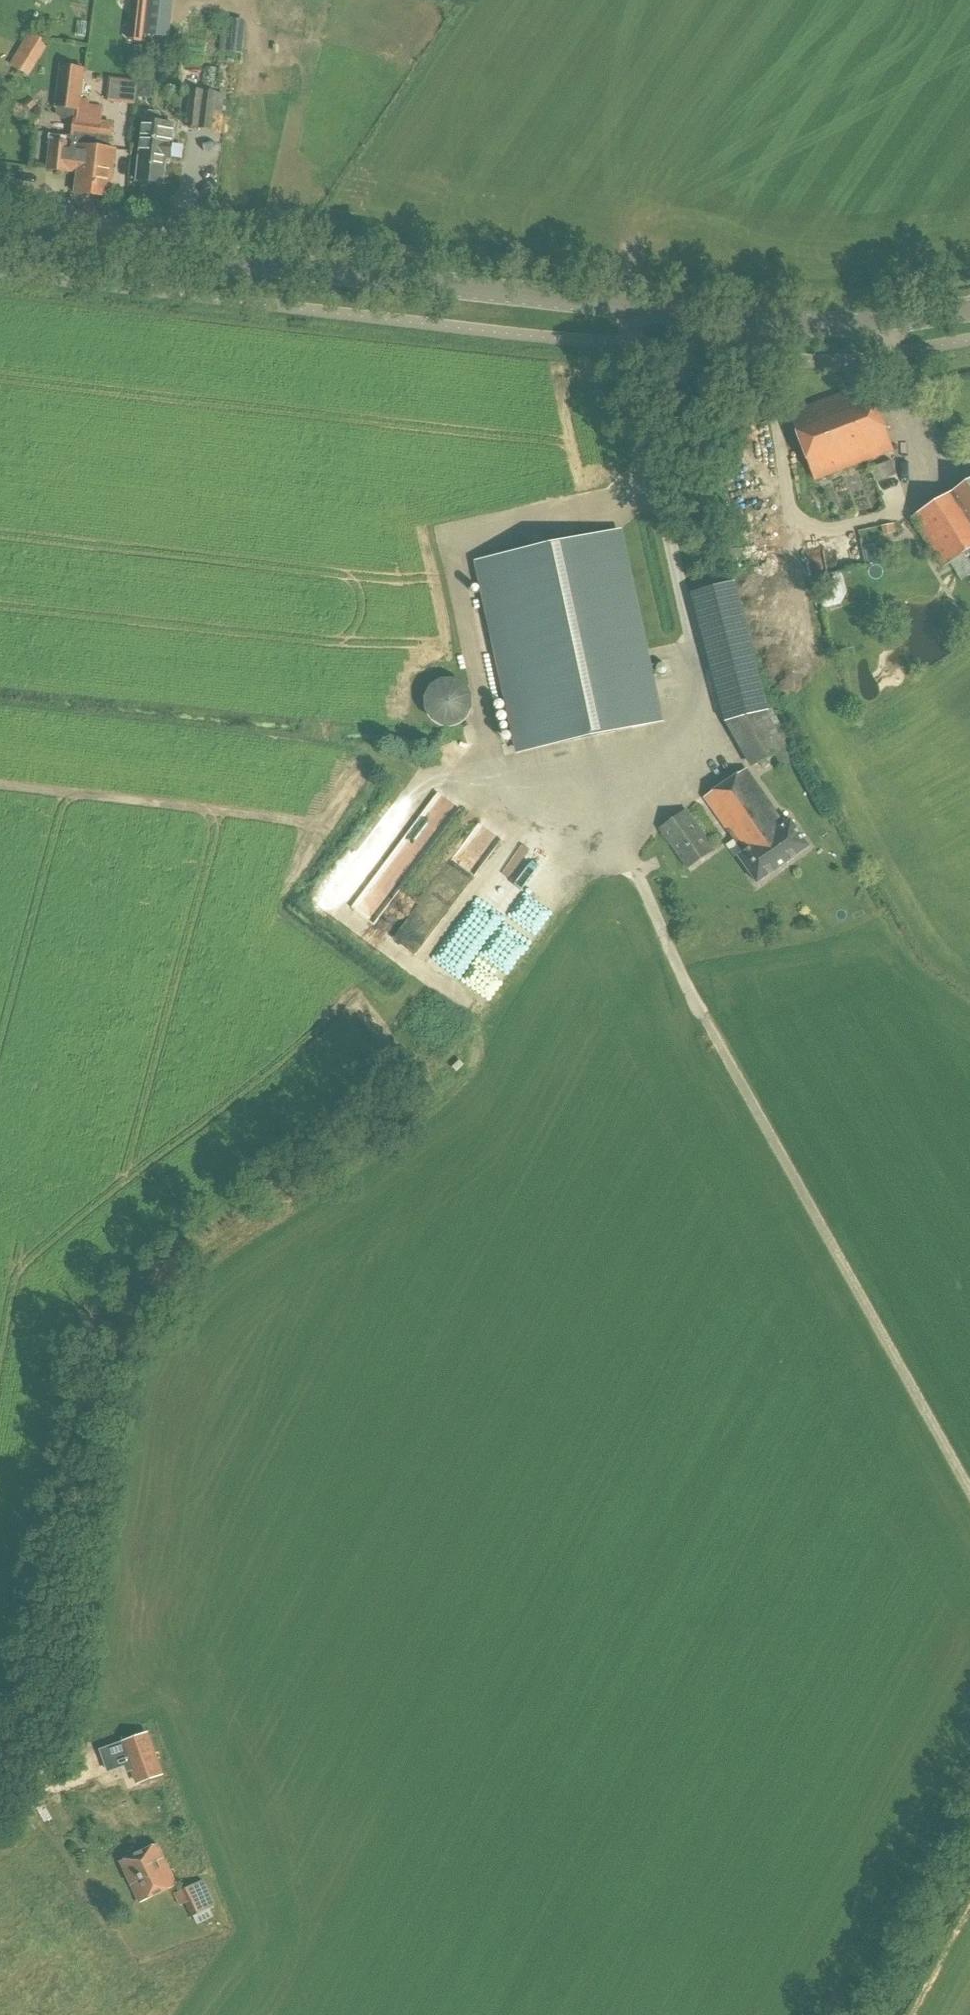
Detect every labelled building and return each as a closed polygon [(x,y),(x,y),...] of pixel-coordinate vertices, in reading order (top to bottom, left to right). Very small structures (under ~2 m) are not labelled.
[(128,18),(143,19),(146,0),(130,0),(128,18)] [(146,23),(165,26),(169,0),(149,0),(146,23)] [(229,20),(231,50),(251,49),(249,19),(229,20)] [(61,44),(43,32),(21,65),(39,77),(61,44)] [(109,149),(113,122),(102,120),(104,106),(89,104),(90,99),(82,98),(85,69),(60,65),(54,108),(56,108),(56,113),(57,116),(59,118),(61,119),(73,120),(71,135),(68,135),(66,136),(64,137),(62,140),(61,143),(51,142),(48,169),(68,171),(68,170),(77,171),(74,192),(110,197),(116,150),(109,149)] [(139,84),(137,96),(149,97),(151,86),(139,84)] [(200,128),(205,90),(190,89),(186,127),(200,128)] [(222,115),(225,93),(217,92),(205,90),(200,128),(212,130),(214,114),(222,115)] [(160,123),(161,116),(158,113),(149,112),(146,114),(145,121),(144,121),(137,180),(163,183),(166,158),(170,159),(174,124),(160,123)] [(815,481),(893,451),(867,383),(789,413),(815,481)] [(875,483),(897,475),(892,460),(870,468),(875,483)] [(912,518),(943,568),(964,554),(966,558),(969,555),(969,482),(912,518)] [(895,532),(893,524),(880,526),(882,535),(895,532)] [(520,752),(659,722),(618,532),(479,562),(520,752)] [(790,745),(765,701),(735,582),(692,593),(725,722),(726,722),(751,767),(790,745)] [(447,727),(451,727),(455,726),(457,725),(459,725),(461,724),(463,722),(465,721),(467,720),(468,718),(469,716),(470,714),(472,712),(472,710),(473,708),(473,706),(474,704),(474,702),(474,700),(473,698),(473,695),(472,693),(472,691),(470,689),(469,688),(468,686),(467,684),(463,681),(461,680),(457,678),(455,678),(453,677),(451,677),(449,677),(445,677),(442,678),(440,678),(438,679),(436,680),(434,681),(431,684),(430,686),(428,688),(427,689),(426,691),(425,693),(425,695),(424,698),(424,700),(424,702),(424,704),(424,706),(425,708),(425,710),(426,712),(427,714),(428,716),(430,718),(431,720),(433,721),(434,722),(436,724),(438,725),(442,726),(444,727),(447,727)] [(785,825),(747,770),(705,798),(744,853),(738,856),(757,883),(809,847),(791,820),(785,825)] [(685,869),(714,849),(687,810),(657,829),(685,869)] [(399,853),(416,831),(408,825),(391,847),(399,853)] [(456,1071),(464,1064),(460,1060),(452,1067),(456,1071)] [(163,1775),(148,1731),(121,1741),(136,1784),(163,1775)] [(139,1903),(177,1885),(157,1844),(120,1862),(139,1903)] [(215,1905),(204,1879),(174,1893),(179,1906),(185,1903),(191,1917),(215,1905)]
